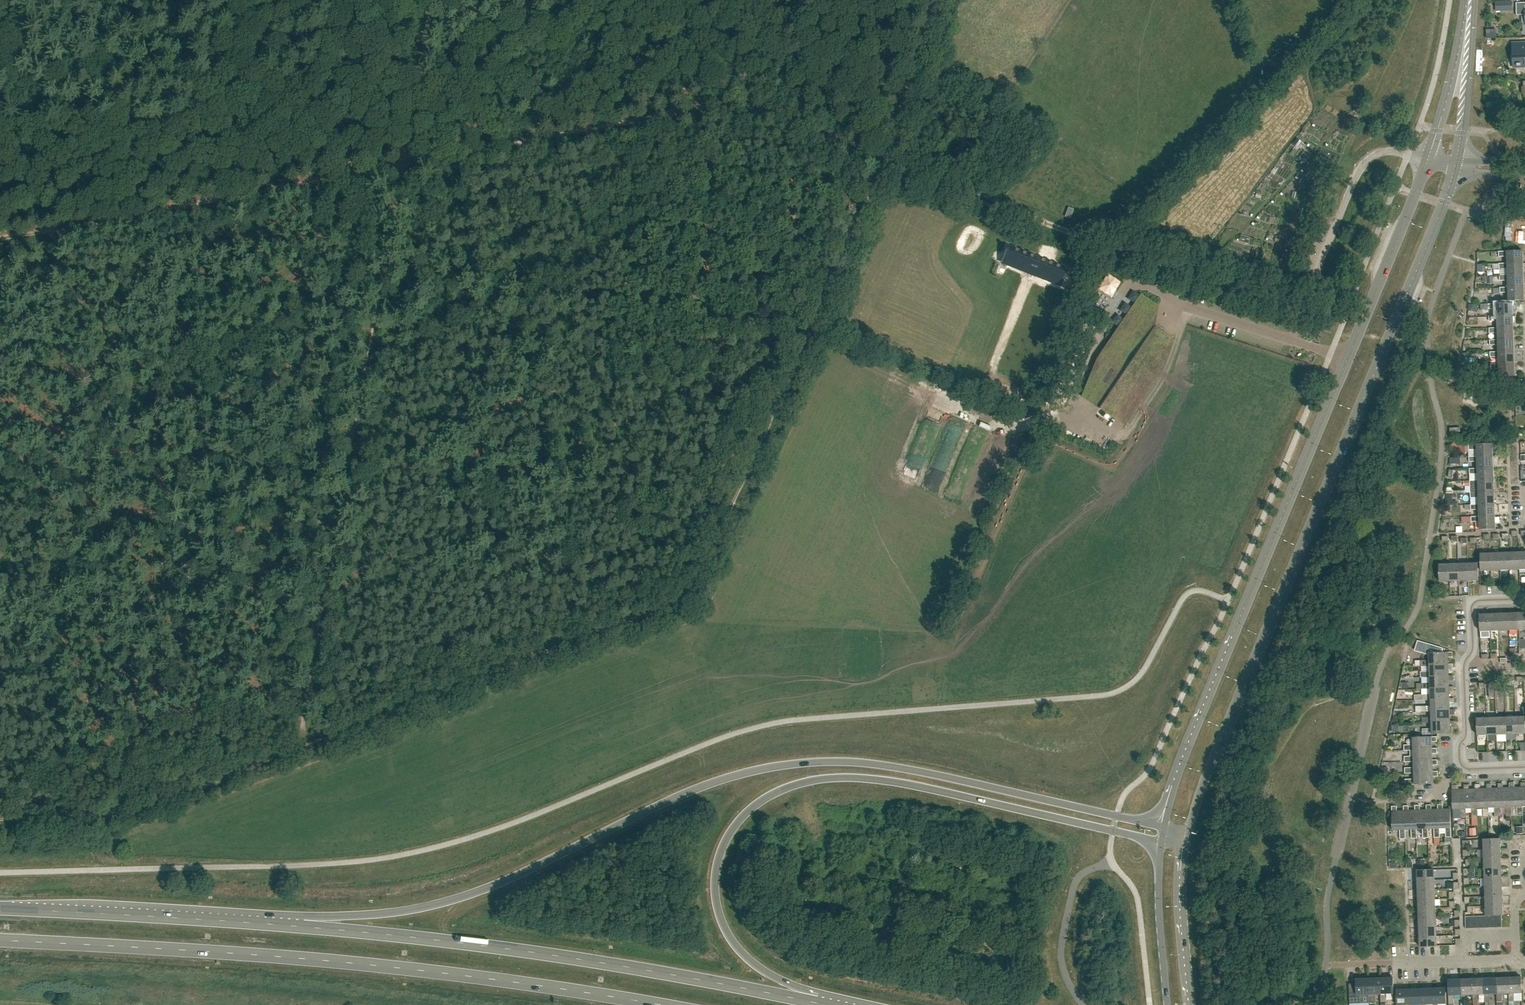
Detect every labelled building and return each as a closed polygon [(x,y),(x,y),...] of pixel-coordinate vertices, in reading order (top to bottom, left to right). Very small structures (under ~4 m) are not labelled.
[(1496,3),(1496,11),(1506,11),(1506,2),(1496,3)] [(1524,15),(1524,3),(1516,3),(1517,15),(1524,15)] [(1513,44),(1513,67),(1524,66),(1524,44),(1513,44)] [(1253,220),(1246,219),(1244,231),(1251,232),(1253,220)] [(1236,237),(1245,239),(1246,233),(1237,231),(1236,237)] [(1008,245),(1003,257),(1011,260),(1008,266),(1023,272),(1026,266),(1033,269),(1038,257),(1008,245)] [(1507,264),(1523,264),(1523,251),(1508,252),(1507,251),(1499,251),(1499,252),(1499,257),(1507,257),(1507,264)] [(1038,257),(1033,269),(1048,275),(1046,281),(1061,287),(1068,269),(1038,257)] [(1508,276),(1524,276),(1523,264),(1507,264),(1499,264),(1499,269),(1507,269),(1508,276)] [(1508,288),(1524,288),(1524,276),(1508,276),(1500,276),(1500,281),(1508,281),(1508,287),(1508,288)] [(1524,300),(1524,288),(1508,288),(1508,287),(1500,288),(1500,293),(1508,293),(1508,301),(1524,300)] [(1497,309),(1497,316),(1513,316),(1513,303),(1497,304),(1489,304),(1489,309),(1497,309)] [(1498,328),(1513,328),(1513,316),(1497,316),(1489,316),(1489,321),(1497,321),(1498,328)] [(1498,340),(1514,340),(1513,328),(1498,328),(1489,328),(1489,333),(1498,333),(1498,340)] [(1514,340),(1498,340),(1490,340),(1490,345),(1498,345),(1498,352),(1498,353),(1514,352),(1514,340)] [(1515,364),(1515,357),(1514,352),(1498,353),(1498,352),(1490,352),(1490,357),(1498,357),(1499,364),(1499,365),(1515,364)] [(1515,376),(1515,364),(1499,365),(1499,364),(1491,364),(1491,369),(1499,369),(1499,377),(1515,376)] [(1477,456),(1477,457),(1493,456),(1493,444),(1477,444),(1468,445),(1469,450),(1477,450),(1477,456)] [(1494,468),(1493,456),(1477,457),(1477,456),(1469,457),(1469,462),(1477,462),(1477,468),(1477,469),(1494,468)] [(1494,480),(1494,468),(1477,469),(1477,468),(1469,469),(1469,474),(1478,473),(1478,480),(1478,481),(1494,480)] [(1494,492),(1494,480),(1478,481),(1478,480),(1470,481),(1470,486),(1478,485),(1478,492),(1478,493),(1494,492)] [(1460,486),(1447,487),(1447,495),(1461,494),(1460,486)] [(1479,505),(1495,504),(1494,492),(1478,493),(1478,492),(1470,493),(1470,498),(1478,498),(1479,504),(1479,505)] [(1495,516),(1495,504),(1479,505),(1479,504),(1470,505),(1471,510),(1479,510),(1479,516),(1479,517),(1495,516)] [(1479,517),(1479,516),(1471,517),(1471,522),(1479,522),(1480,529),(1496,529),(1495,516),(1479,517)] [(1510,570),(1519,569),(1519,552),(1509,553),(1510,570)] [(1481,571),(1491,570),(1490,553),(1481,554),(1481,571)] [(1491,570),(1500,570),(1500,553),(1490,553),(1491,570)] [(1500,570),(1510,570),(1509,553),(1500,553),(1500,570)] [(1459,581),(1469,580),(1468,563),(1459,564),(1459,581)] [(1468,563),(1469,580),(1478,580),(1478,563),(1468,563)] [(1440,581),(1450,581),(1449,564),(1439,564),(1440,581)] [(1450,581),(1459,581),(1459,564),(1449,564),(1450,581)] [(1490,631),(1500,631),(1499,613),(1490,614),(1490,631)] [(1500,631),(1509,630),(1508,613),(1499,613),(1500,631)] [(1509,630),(1518,630),(1518,613),(1508,613),(1509,630)] [(1481,631),(1490,631),(1490,614),(1480,614),(1481,631)] [(1448,664),(1448,657),(1453,657),(1452,652),(1429,653),(1429,660),(1420,660),(1420,666),(1429,665),(1448,664)] [(1449,676),(1449,675),(1448,669),(1453,669),(1453,664),(1448,664),(1429,665),(1430,671),(1420,672),(1421,677),(1430,677),(1430,676),(1449,676)] [(1449,687),(1449,680),(1453,680),(1453,675),(1449,675),(1449,676),(1430,676),(1430,677),(1430,683),(1421,683),(1421,689),(1430,688),(1449,687)] [(1449,699),(1449,698),(1449,692),(1454,692),(1454,687),(1449,687),(1430,688),(1430,694),(1421,695),(1415,695),(1415,700),(1421,700),(1430,700),(1430,699),(1449,699)] [(1431,711),(1450,710),(1450,703),(1454,703),(1454,698),(1449,698),(1449,699),(1430,699),(1430,700),(1431,706),(1416,706),(1416,712),(1431,711)] [(1450,721),(1450,715),(1455,715),(1455,710),(1450,710),(1431,711),(1431,717),(1422,718),(1422,723),(1431,723),(1431,722),(1450,721)] [(1516,734),(1524,734),(1524,718),(1524,716),(1515,717),(1516,734)] [(1487,735),(1497,734),(1496,717),(1487,718),(1487,735)] [(1497,734),(1506,734),(1506,717),(1496,717),(1497,734)] [(1506,734),(1516,734),(1515,717),(1506,717),(1506,734)] [(1478,735),(1487,735),(1487,718),(1477,718),(1478,735)] [(1431,722),(1431,723),(1431,729),(1422,729),(1423,734),(1451,733),(1450,726),(1455,726),(1455,721),(1450,721),(1431,722)] [(1432,749),(1432,742),(1436,742),(1436,737),(1413,738),(1413,745),(1404,745),(1404,751),(1413,750),(1432,749)] [(1414,761),(1433,760),(1432,754),(1437,753),(1437,748),(1432,749),(1413,750),(1413,756),(1404,757),(1405,762),(1414,762),(1414,761)] [(1414,772),(1433,772),(1433,765),(1437,765),(1437,760),(1433,760),(1414,761),(1414,762),(1414,768),(1405,768),(1405,773),(1414,773),(1414,772)] [(1438,776),(1438,771),(1433,772),(1414,772),(1414,773),(1414,779),(1405,779),(1406,785),(1433,784),(1433,777),(1438,776)] [(1511,788),(1510,788),(1503,788),(1503,783),(1498,783),(1498,788),(1499,788),(1500,807),(1506,807),(1506,816),(1512,816),(1511,807),(1511,788)] [(1522,787),(1521,787),(1515,787),(1515,783),(1510,783),(1510,788),(1511,788),(1511,807),(1517,806),(1518,816),(1523,815),(1523,806),(1522,787)] [(1476,789),(1477,808),(1483,808),(1483,817),(1489,817),(1488,808),(1488,788),(1487,788),(1481,789),(1481,784),(1476,784),(1476,789)] [(1499,788),(1498,788),(1492,788),(1492,784),(1487,784),(1487,788),(1488,788),(1488,808),(1494,807),(1495,816),(1500,816),(1500,807),(1499,788)] [(1464,789),(1457,790),(1457,785),(1452,785),(1453,809),(1460,809),(1460,818),(1466,818),(1466,808),(1465,808),(1464,789)] [(1476,789),(1469,789),(1469,785),(1464,785),(1464,789),(1465,808),(1466,808),(1472,808),(1472,817),(1477,817),(1477,808),(1476,789)] [(1438,809),(1432,810),(1431,805),(1427,805),(1427,810),(1428,829),(1434,829),(1434,838),(1440,838),(1439,828),(1438,809)] [(1439,828),(1446,828),(1446,837),(1452,837),(1451,828),(1450,809),(1443,809),(1443,805),(1438,805),(1438,809),(1439,828)] [(1405,830),(1404,811),(1397,811),(1397,806),(1392,807),(1393,830),(1400,830),(1400,839),(1405,839),(1405,830)] [(1415,810),(1409,811),(1409,806),(1404,806),(1404,811),(1405,830),(1411,829),(1412,839),(1417,839),(1417,829),(1416,829),(1415,810)] [(1428,829),(1427,810),(1420,810),(1420,806),(1415,806),(1415,810),(1416,829),(1417,829),(1423,829),(1423,838),(1429,838),(1428,829)] [(1483,849),(1501,848),(1500,839),(1483,840),(1483,849)] [(1484,858),(1501,858),(1501,848),(1483,849),(1484,858)] [(1484,868),(1501,867),(1501,858),(1484,858),(1484,868)] [(1485,877),(1502,877),(1501,867),(1484,868),(1485,877)] [(1417,881),(1435,880),(1434,870),(1417,871),(1417,881)] [(1485,887),(1502,886),(1502,877),(1485,877),(1485,887)] [(1418,890),(1435,889),(1435,880),(1417,881),(1418,890)] [(1485,896),(1502,895),(1502,886),(1485,887),(1485,896)] [(1418,899),(1435,899),(1435,889),(1418,890),(1418,899)] [(1486,905),(1503,905),(1502,895),(1485,896),(1486,905)] [(1418,909),(1436,908),(1435,899),(1418,899),(1418,909)] [(1495,915),(1502,915),(1503,915),(1503,905),(1486,905),(1486,916),(1489,915),(1495,915)] [(1419,918),(1436,918),(1436,908),(1418,909),(1419,918)] [(1419,928),(1436,927),(1436,918),(1419,918),(1419,928)] [(1419,937),(1437,936),(1436,927),(1419,928),(1419,937)] [(1437,936),(1419,937),(1420,947),(1437,946),(1437,936)] [(1497,978),(1498,994),(1497,994),(1497,1002),(1502,1002),(1502,994),(1509,993),(1510,993),(1509,977),(1497,978)] [(1521,977),(1509,977),(1510,993),(1509,993),(1509,1002),(1514,1001),(1514,993),(1522,993),(1521,977)] [(1374,995),(1381,994),(1381,978),(1369,979),(1369,995),(1369,1003),(1374,1002),(1374,995)] [(1381,994),(1381,1002),(1386,1002),(1386,994),(1394,994),(1393,979),(1393,978),(1381,978),(1381,994)] [(1473,979),(1474,995),(1473,995),(1473,1003),(1478,1003),(1478,995),(1485,994),(1486,994),(1485,978),(1473,979)] [(1485,978),(1486,994),(1485,994),(1485,1002),(1490,1002),(1490,994),(1497,994),(1498,994),(1497,978),(1485,978)] [(1362,995),(1369,995),(1369,979),(1356,979),(1356,984),(1357,995),(1357,1003),(1362,1003),(1362,995)] [(1454,996),(1461,995),(1462,995),(1461,979),(1448,980),(1449,995),(1449,1004),(1454,1004),(1454,996)] [(1461,979),(1462,995),(1461,995),(1461,1003),(1466,1003),(1466,995),(1473,995),(1474,995),(1473,979),(1461,979)] [(1433,1004),(1434,1004),(1433,988),(1421,989),(1422,1004),(1421,1004),(1426,1004),(1433,1004)] [(1433,1004),(1438,1004),(1446,1004),(1446,988),(1433,988),(1434,1004),(1433,1004)] [(1409,989),(1397,990),(1397,1004),(1410,1004),(1409,989)] [(1421,1004),(1422,1004),(1421,989),(1409,989),(1410,1004),(1415,1004),(1421,1004)]
